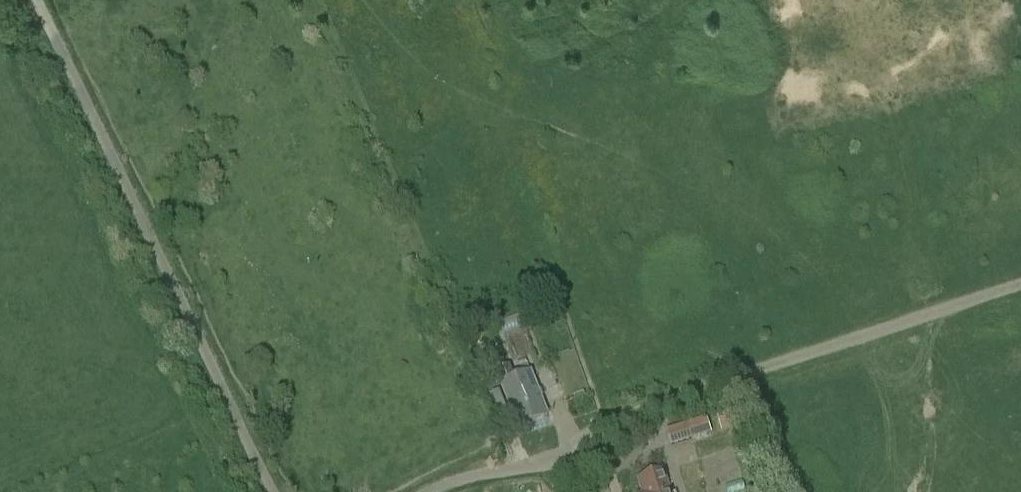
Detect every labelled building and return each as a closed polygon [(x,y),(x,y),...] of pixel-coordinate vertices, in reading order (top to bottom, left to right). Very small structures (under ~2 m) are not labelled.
[(516,363),(495,371),(500,384),(517,428),(547,417),(530,372),(520,376),(516,363)] [(730,408),(715,412),(721,430),(736,426),(730,408)] [(687,424),(665,431),(670,446),(692,439),(687,424)] [(641,491),(669,491),(662,472),(637,480),(641,491)]
